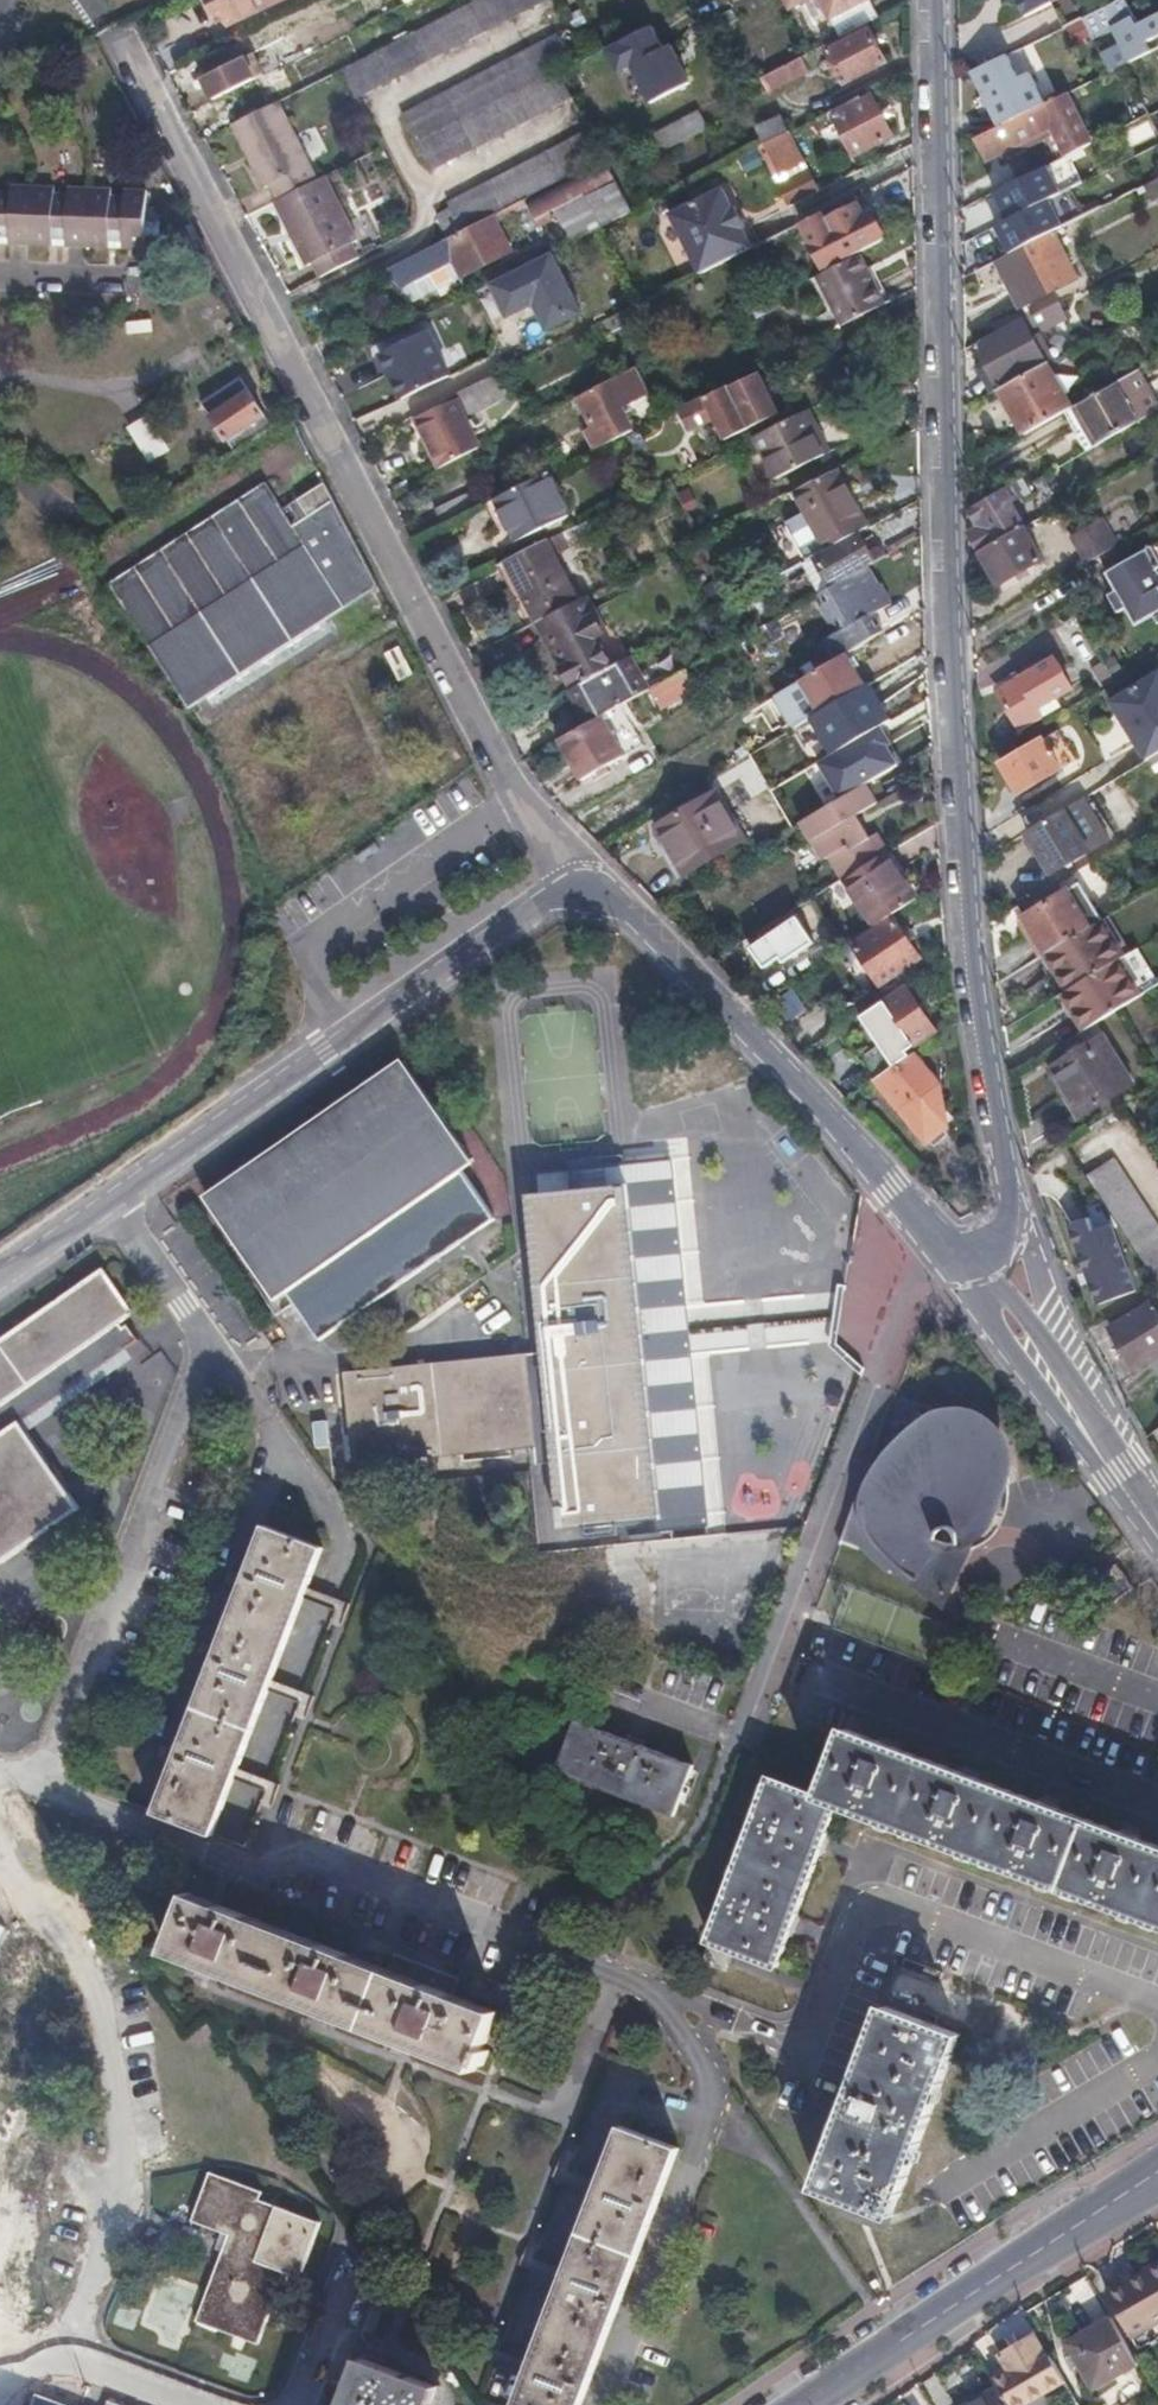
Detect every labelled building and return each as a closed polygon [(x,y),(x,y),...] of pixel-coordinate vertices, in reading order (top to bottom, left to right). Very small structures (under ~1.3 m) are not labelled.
[(250,0),(208,0),(215,18),(222,15),(227,23),(255,10),(250,0)] [(255,10),(277,0),(250,0),(255,10)] [(535,0),(475,0),(426,25),(338,70),(353,99),(537,3),(535,0)] [(787,9),(806,0),(782,0),(787,9)] [(877,17),(868,0),(808,0),(829,42),(877,17)] [(1025,15),(1051,2),(1064,27),(1082,18),(1097,10),(1092,0),(1018,0),(1025,15)] [(1097,10),(1082,18),(1092,38),(1118,24),(1122,31),(1130,26),(1117,0),(1097,10)] [(1117,0),(1130,26),(1142,21),(1131,0),(1117,0)] [(343,29),(335,12),(283,39),(292,55),(343,29)] [(1142,21),(1130,26),(1139,42),(1157,32),(1157,12),(1142,21)] [(659,23),(607,46),(621,78),(636,71),(652,106),(698,85),(677,40),(669,44),(659,23)] [(867,30),(825,50),(842,83),(883,63),(867,30)] [(568,64),(554,36),(397,117),(428,175),(569,101),(555,71),(568,64)] [(1100,54),(1108,72),(1126,62),(1130,60),(1140,55),(1132,38),(1100,54)] [(338,70),(325,45),(318,47),(332,73),(338,70)] [(1140,55),(1130,60),(1148,97),(1157,92),(1157,46),(1140,55)] [(318,47),(263,75),(260,77),(270,96),(284,90),(287,96),(332,73),(318,47)] [(1017,50),(1007,55),(1020,78),(1030,74),(1017,50)] [(224,69),(214,51),(193,61),(214,101),(260,77),(263,75),(251,56),(224,69)] [(1007,55),(972,72),(999,126),(1045,103),(1030,74),(1020,78),(1007,55)] [(806,72),(799,57),(776,69),(761,76),(768,90),(806,72)] [(999,126),(978,136),(988,157),(1004,149),(1044,130),(1047,136),(1058,157),(1091,140),(1066,92),(1045,103),(999,126)] [(832,116),(853,157),(894,135),(874,95),(832,116)] [(313,180),(273,103),(228,125),(261,186),(266,185),(275,199),(313,180)] [(694,110),(646,135),(654,151),(703,127),(694,110)] [(1145,111),(1121,124),(1130,140),(1153,127),(1145,111)] [(785,132),(787,131),(781,119),(756,132),(762,143),(785,132)] [(443,239),(499,210),(525,197),(602,158),(587,128),(443,203),(444,209),(431,216),(443,239)] [(1044,130),(1004,149),(1007,155),(1047,136),(1044,130)] [(785,132),(762,143),(755,147),(769,173),(798,157),(785,132)] [(804,168),(775,184),(787,207),(816,192),(804,168)] [(353,239),(321,176),(313,180),(275,199),(272,201),(305,265),(309,262),(318,277),(356,256),(349,243),(353,239)] [(146,248),(148,189),(125,188),(125,196),(112,196),(112,188),(68,186),(68,194),(55,194),(55,186),(11,184),(11,192),(0,192),(0,236),(10,237),(9,244),(53,245),(53,238),(66,239),(66,246),(110,247),(110,240),(124,241),(123,248),(146,248)] [(669,215),(698,273),(751,247),(741,228),(744,226),(734,206),(730,207),(719,188),(669,215)] [(824,220),(806,229),(826,269),(887,238),(884,232),(873,211),(865,214),(859,203),(826,220),(824,220)] [(443,239),(399,261),(409,278),(462,252),(470,266),(515,243),(499,210),(443,239)] [(822,211),(801,221),(806,229),(824,220),(826,220),(822,211)] [(973,252),(982,268),(1018,250),(1009,234),(973,252)] [(1018,250),(982,268),(1006,312),(1063,283),(1040,239),(1018,250)] [(508,320),(536,306),(550,334),(590,314),(559,250),(490,284),(508,320)] [(853,320),(884,305),(859,256),(818,276),(842,325),(853,320)] [(786,314),(777,294),(750,308),(761,328),(786,314)] [(892,322),(884,305),(853,320),(861,336),(892,322)] [(1048,307),(979,342),(991,363),(982,367),(996,393),(1004,389),(1040,370),(1025,341),(1056,325),(1048,307)] [(447,375),(425,331),(378,355),(399,399),(447,375)] [(1004,389),(1028,435),(1075,408),(1052,363),(1040,370),(1004,389)] [(755,376),(679,413),(687,428),(711,416),(724,439),(775,414),(755,376)] [(617,377),(578,397),(592,427),(583,432),(592,451),(622,436),(630,431),(619,407),(628,401),(617,377)] [(465,390),(458,393),(467,410),(497,395),(488,378),(465,390)] [(203,403),(234,452),(273,428),(241,379),(203,403)] [(1075,408),(1098,447),(1139,423),(1116,385),(1075,408)] [(421,416),(445,466),(478,449),(453,400),(421,416)] [(815,423),(807,409),(754,436),(776,479),(825,455),(810,426),(815,423)] [(118,435),(138,466),(170,447),(150,415),(118,435)] [(791,493),(823,553),(858,534),(865,530),(835,471),(791,493)] [(546,473),(493,500),(516,542),(566,516),(546,473)] [(1027,478),(974,508),(975,526),(975,529),(983,525),(988,532),(977,539),(986,553),(1029,527),(1016,504),(1036,493),(1031,485),(1027,478)] [(266,482),(109,583),(188,708),(378,586),(324,482),(290,504),(301,522),(294,527),(266,482)] [(434,510),(442,526),(478,508),(470,493),(434,510)] [(1029,527),(986,553),(1006,587),(1048,560),(1029,527)] [(823,553),(814,558),(831,586),(868,566),(874,563),(858,534),(823,553)] [(1052,552),(1066,578),(1094,561),(1080,536),(1052,552)] [(547,539),(503,561),(535,622),(541,620),(579,600),(547,539)] [(1149,550),(1101,576),(1108,590),(1099,595),(1110,613),(1119,609),(1131,630),(1151,620),(1156,628),(1157,626),(1157,576),(1155,570),(1157,568),(1157,566),(1149,550)] [(831,586),(816,595),(834,628),(824,634),(838,659),(846,654),(883,631),(871,608),(891,597),(884,582),(879,584),(868,566),(831,586)] [(579,600),(541,620),(561,660),(559,663),(573,690),(594,678),(630,658),(616,635),(609,639),(586,597),(579,600)] [(400,646),(386,653),(399,680),(413,673),(400,646)] [(712,654),(661,683),(673,702),(723,674),(712,654)] [(803,680),(822,712),(865,687),(846,654),(838,659),(803,680)] [(573,690),(569,692),(577,706),(567,711),(577,731),(605,715),(620,707),(649,690),(630,658),(594,678),(573,690)] [(1004,692),(1025,728),(1081,694),(1060,658),(1004,692)] [(1157,757),(1157,690),(1154,683),(1106,713),(1139,768),(1157,757)] [(577,731),(559,741),(577,772),(637,736),(620,707),(605,715),(577,731)] [(637,736),(577,772),(582,779),(642,744),(637,736)] [(1055,769),(1041,745),(1002,767),(1016,793),(1055,769)] [(1139,768),(1149,786),(1157,780),(1157,757),(1139,768)] [(1012,819),(1021,834),(1070,805),(1061,790),(1012,819)] [(865,792),(802,830),(826,868),(833,865),(847,887),(891,859),(878,840),(874,842),(862,823),(877,813),(865,792)] [(742,841),(715,795),(657,830),(666,845),(675,840),(693,871),(742,841)] [(1028,835),(1038,851),(1073,829),(1075,832),(1087,852),(1112,837),(1089,799),(1028,835)] [(1059,870),(1087,852),(1075,832),(1073,829),(1038,851),(1045,864),(1053,860),(1059,870)] [(891,859),(847,887),(875,929),(917,900),(891,859)] [(833,865),(826,868),(840,892),(847,887),(833,865)] [(1022,916),(1045,955),(1099,922),(1075,883),(1022,916)] [(920,959),(895,921),(854,948),(881,986),(920,959)] [(1099,922),(1045,955),(1067,992),(1117,962),(1122,959),(1099,922)] [(787,971),(818,951),(802,927),(757,957),(771,977),(785,968),(787,971)] [(1067,992),(1062,995),(1082,1029),(1138,993),(1117,962),(1067,992)] [(861,1059),(875,1080),(909,1057),(907,1052),(935,1032),(905,989),(862,1018),(879,1046),(861,1059)] [(1131,1082),(1102,1034),(1050,1068),(1079,1114),(1131,1082)] [(875,1080),(873,1081),(917,1144),(933,1134),(936,1089),(913,1054),(909,1057),(875,1080)] [(320,1340),(496,1219),(462,1169),(471,1162),(402,1061),(206,1196),(276,1297),(286,1290),(320,1340)] [(1157,1287),(1157,1227),(1114,1160),(1086,1177),(1135,1252),(1157,1287)] [(662,1518),(628,1184),(528,1194),(544,1352),(555,1462),(562,1528),(662,1518)] [(1097,1244),(1087,1218),(1066,1226),(1099,1304),(1135,1290),(1115,1239),(1097,1244)] [(81,1508),(20,1421),(138,1339),(125,1320),(135,1313),(104,1268),(0,1340),(0,1564),(81,1508)] [(1148,1364),(1157,1358),(1157,1323),(1148,1306),(1108,1329),(1131,1367),(1146,1360),(1148,1364)] [(538,1464),(555,1462),(544,1352),(527,1354),(536,1446),(538,1464)] [(354,1465),(536,1446),(527,1354),(344,1372),(354,1465)] [(1148,1364),(1154,1374),(1157,1372),(1157,1358),(1148,1364)] [(842,1537),(860,1544),(891,1571),(898,1563),(914,1576),(945,1560),(975,1535),(983,1529),(983,1528),(989,1520),(997,1502),(1005,1482),(1008,1466),(1007,1450),(1002,1437),(992,1427),(981,1418),(967,1414),(952,1414),(938,1417),(926,1425),(909,1440),(892,1457),(879,1475),(870,1493),(868,1504),(856,1500),(842,1537)] [(154,1813),(213,1835),(324,1548),(265,1525),(154,1813)] [(910,1583),(947,1609),(983,1529),(975,1535),(945,1560),(914,1576),(910,1583)] [(1135,1588),(1117,1563),(1097,1578),(1115,1602),(1135,1588)] [(325,1618),(344,1623),(349,1603),(315,1594),(291,1685),(307,1689),(325,1618)] [(694,1765),(576,1720),(557,1771),(675,1816),(694,1765)] [(1157,1922),(1157,1846),(848,1729),(823,1796),(772,1776),(710,1940),(712,1941),(705,1961),(728,1969),(735,1950),(779,1966),(840,1802),(1157,1922)] [(168,1952),(477,2070),(499,2011),(453,1994),(459,1978),(395,1953),(389,1969),(190,1893),(168,1952)] [(962,2035),(886,2006),(818,2188),(894,2216),(962,2035)] [(681,2148),(622,2125),(515,2404),(582,2404),(681,2148)] [(197,2321),(259,2344),(286,2271),(300,2277),(321,2222),(260,2199),(263,2192),(210,2172),(192,2221),(229,2235),(197,2321)] [(1107,2293),(1132,2336),(1157,2321),(1157,2264),(1107,2293)] [(1139,2363),(1112,2316),(1067,2342),(1094,2388),(1139,2363)] [(993,2378),(999,2388),(1009,2404),(1027,2404),(1067,2382),(1050,2353),(1048,2354),(1036,2333),(999,2354),(1008,2370),(993,2378)] [(440,2385),(365,2357),(352,2391),(331,2383),(323,2404),(433,2404),(440,2385)] [(971,2404),(1009,2404),(999,2388),(971,2404)] [(38,2393),(33,2404),(70,2404),(38,2393)]
